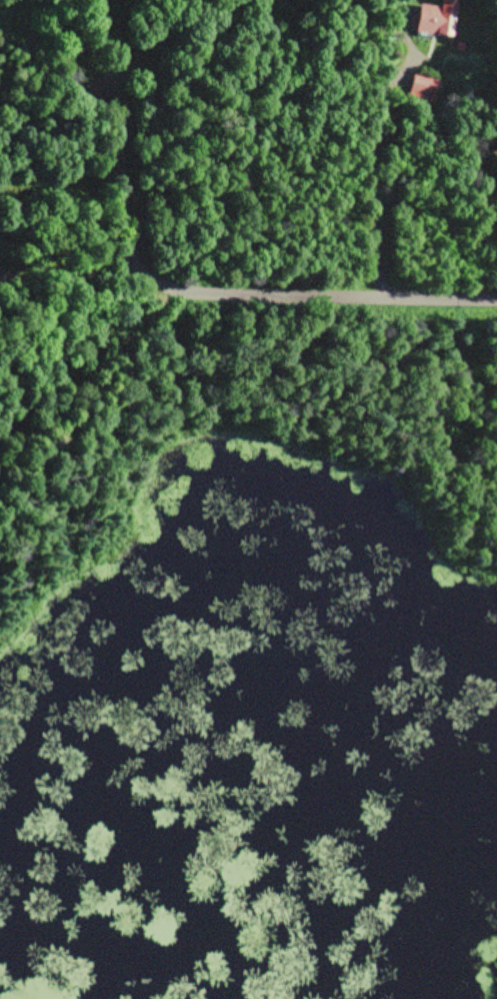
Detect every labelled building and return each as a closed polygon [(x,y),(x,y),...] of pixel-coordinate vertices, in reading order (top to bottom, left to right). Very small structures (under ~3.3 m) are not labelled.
[(438,9),(417,7),(414,35),(451,39),(454,2),(439,1),(438,9)] [(408,100),(434,107),(441,82),(414,76),(408,100)]
